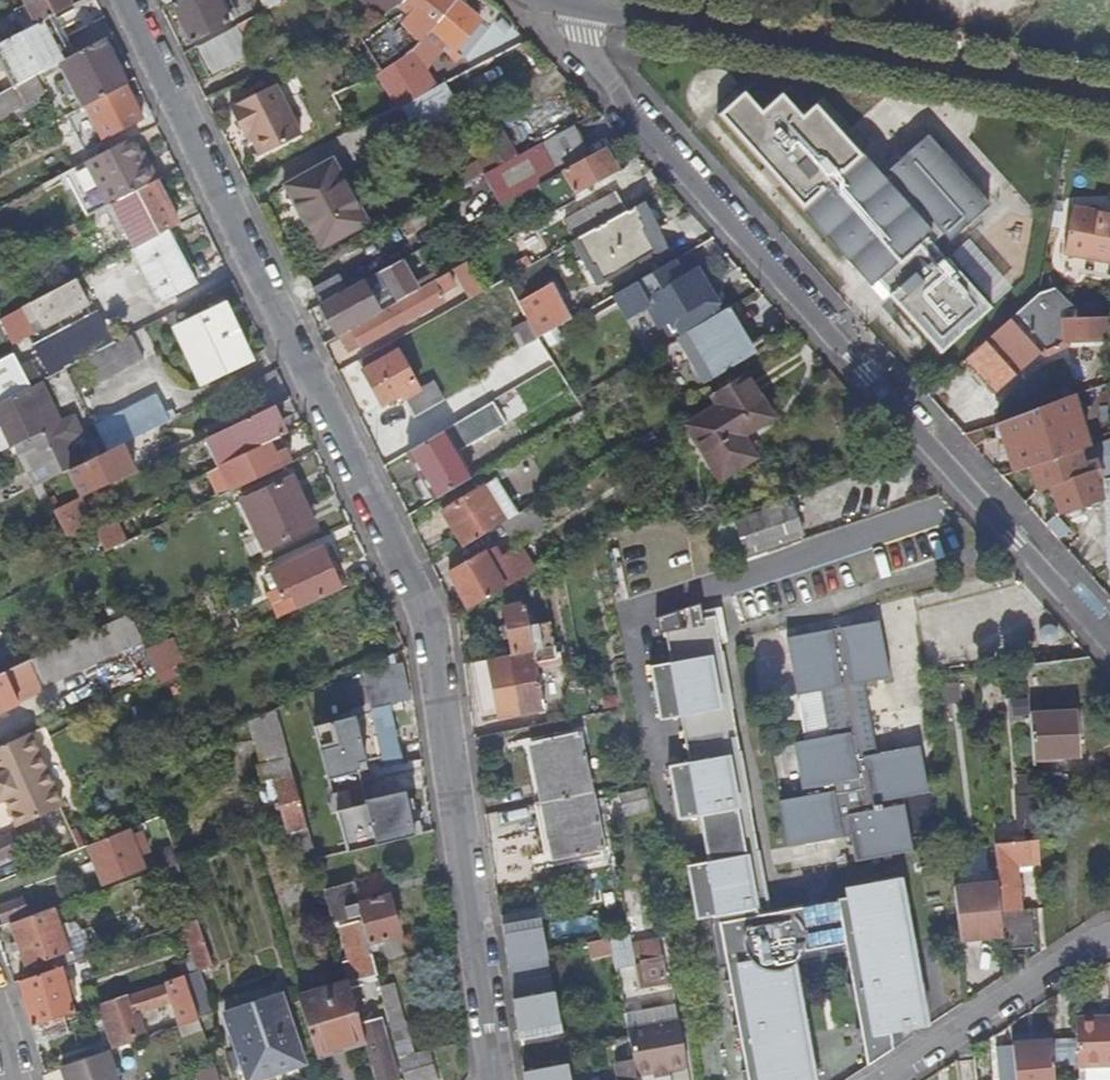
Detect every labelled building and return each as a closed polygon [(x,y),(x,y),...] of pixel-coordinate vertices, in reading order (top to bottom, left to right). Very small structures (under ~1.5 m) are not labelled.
[(25,3),(13,9),(23,30),(36,23),(53,14),(70,6),(66,0),(24,0),(25,3)] [(170,3),(190,43),(229,22),(217,0),(176,0),(170,3)] [(267,10),(280,3),(279,0),(262,0),(267,10)] [(472,13),(456,0),(430,31),(413,52),(403,58),(382,72),(380,73),(378,74),(399,109),(403,106),(404,106),(432,91),(422,72),(440,51),(445,56),(450,49),(462,60),(487,30),(470,16),(472,13)] [(456,0),(406,0),(400,7),(405,10),(385,27),(403,58),(413,52),(430,31),(456,0)] [(53,14),(36,23),(23,30),(0,42),(0,59),(12,84),(33,73),(59,59),(72,53),(53,14)] [(403,58),(385,27),(365,45),(382,72),(403,58)] [(237,28),(199,48),(211,71),(249,51),(237,28)] [(123,83),(101,38),(72,53),(59,59),(67,76),(73,87),(83,105),(84,104),(123,83)] [(44,92),(33,73),(12,84),(0,91),(0,115),(44,92)] [(73,87),(67,76),(59,81),(64,92),(73,87)] [(123,83),(84,104),(101,139),(140,118),(123,83)] [(399,109),(374,123),(387,148),(418,131),(424,144),(462,123),(442,85),(435,90),(432,91),(404,106),(403,106),(399,109)] [(290,115),(277,86),(231,107),(241,129),(246,127),(249,134),(290,115)] [(501,89),(489,93),(492,105),(505,101),(501,89)] [(891,174),(884,181),(814,102),(801,114),(779,91),(760,108),(743,89),(716,114),(764,167),(779,183),(870,284),(876,279),(890,295),(888,297),(939,353),(988,309),(946,261),(945,263),(930,245),(944,233),(949,240),(988,205),(927,138),(926,137),(888,172),(891,174)] [(48,123),(27,134),(35,150),(75,130),(66,113),(57,118),(48,123)] [(260,156),(301,138),(290,115),(249,134),(250,136),(260,156)] [(572,123),(482,174),(500,205),(537,185),(590,156),(572,123)] [(250,136),(249,134),(246,127),(241,129),(244,137),(245,139),(250,136)] [(145,165),(130,137),(85,160),(108,204),(112,202),(153,180),(145,165)] [(9,147),(0,152),(0,167),(16,159),(9,147)] [(590,156),(537,185),(553,212),(575,200),(572,193),(614,170),(602,149),(590,156)] [(365,223),(331,161),(289,185),(299,203),(284,212),(307,254),(365,223)] [(151,162),(145,165),(153,180),(154,179),(158,177),(151,162)] [(779,183),(764,167),(760,171),(775,187),(779,183)] [(153,180),(112,202),(135,244),(162,230),(156,220),(171,212),(154,179),(153,180)] [(615,192),(565,219),(577,240),(626,212),(615,192)] [(657,252),(633,208),(626,212),(577,240),(601,283),(657,252)] [(1073,211),(1065,256),(1109,264),(1109,217),(1073,211)] [(135,244),(131,247),(158,299),(195,280),(167,227),(162,230),(135,244)] [(678,338),(725,310),(716,294),(710,297),(704,288),(711,284),(700,267),(687,274),(678,258),(617,294),(631,318),(650,307),(662,328),(667,325),(676,339),(678,338)] [(384,309),(434,282),(437,280),(434,274),(412,286),(399,261),(346,290),(321,304),(319,305),(337,336),(340,335),(349,330),(384,309)] [(483,292),(467,263),(456,269),(466,287),(468,287),(473,297),(483,292)] [(346,290),(337,276),(312,289),(321,304),(346,290)] [(73,277),(30,301),(43,326),(87,302),(73,277)] [(421,312),(444,299),(434,282),(384,309),(394,327),(407,320),(403,314),(417,306),(421,312)] [(716,294),(711,284),(704,288),(710,297),(716,294)] [(572,319),(552,286),(519,304),(539,338),(572,319)] [(473,297),(468,287),(466,287),(454,294),(460,304),(473,297)] [(1086,319),(1052,299),(1039,294),(964,361),(994,394),(1044,349),(1046,353),(1064,343),(1109,342),(1109,318),(1086,319)] [(220,304),(176,327),(205,386),(249,364),(220,304)] [(394,327),(384,309),(349,330),(357,345),(358,347),(373,338),(380,335),(394,327)] [(704,382),(752,354),(725,310),(678,338),(704,382)] [(357,345),(349,330),(340,335),(348,350),(357,345)] [(382,340),(380,335),(373,338),(376,343),(382,340)] [(129,336),(81,361),(94,386),(143,361),(129,336)] [(418,390),(397,352),(391,355),(386,346),(357,362),(381,405),(400,395),(402,399),(403,398),(411,412),(440,396),(432,382),(418,390)] [(13,353),(0,360),(0,404),(31,388),(21,368),(13,353)] [(31,362),(21,368),(31,388),(38,383),(41,382),(31,362)] [(275,369),(246,384),(252,397),(281,383),(275,369)] [(770,419),(745,374),(711,395),(719,407),(687,427),(720,480),(753,460),(739,438),(770,419)] [(0,404),(0,425),(4,423),(15,446),(42,433),(62,474),(69,471),(78,466),(66,441),(81,434),(72,418),(58,425),(38,383),(31,388),(0,404)] [(1073,398),(1079,415),(1109,404),(1109,384),(1073,398)] [(121,445),(175,418),(170,411),(164,413),(156,398),(96,428),(108,451),(121,445)] [(1005,443),(1079,415),(1073,398),(999,425),(1005,443)] [(458,452),(505,423),(493,402),(406,453),(434,501),(473,477),(458,452)] [(207,437),(221,465),(269,442),(279,437),(283,435),(270,408),(207,437)] [(40,484),(62,474),(42,433),(15,446),(14,447),(34,487),(40,484)] [(279,437),(269,442),(275,454),(286,450),(279,437)] [(275,454),(269,442),(221,465),(209,470),(221,495),(291,462),(286,450),(275,454)] [(121,445),(108,451),(78,466),(69,471),(82,496),(134,472),(121,445)] [(1078,450),(1030,466),(1038,490),(1051,485),(1060,514),(1102,500),(1095,479),(1103,477),(1097,458),(1082,463),(1078,450)] [(292,478),(242,502),(264,551),(312,529),(297,497),(301,496),(292,478)] [(518,514),(496,479),(442,512),(464,547),(518,514)] [(48,499),(42,489),(36,492),(42,502),(48,499)] [(66,537),(91,525),(78,498),(53,510),(66,537)] [(789,505),(735,524),(746,554),(799,536),(789,505)] [(109,548),(130,536),(120,517),(98,529),(109,548)] [(1054,517),(1044,526),(1055,538),(1058,541),(1068,532),(1054,517)] [(298,610),(297,608),(337,589),(343,586),(336,570),(330,573),(320,549),(278,569),(279,570),(263,577),(281,617),(298,610)] [(447,574),(467,610),(500,591),(519,581),(524,578),(528,575),(532,573),(518,549),(499,561),(492,549),(447,574)] [(542,583),(540,569),(532,573),(528,575),(530,585),(542,583)] [(524,603),(519,581),(500,591),(503,607),(524,603)] [(554,647),(550,623),(534,626),(531,614),(526,615),(524,603),(503,607),(507,628),(503,629),(505,640),(509,639),(513,655),(553,647),(554,647)] [(927,1027),(922,998),(925,997),(923,985),(919,985),(914,953),(917,952),(915,939),(911,940),(905,908),(909,907),(905,889),(902,890),(899,872),(872,877),(872,875),(860,878),(861,879),(846,882),(848,891),(769,906),(716,622),(704,624),(701,604),(656,618),(656,633),(662,631),(668,663),(646,667),(658,721),(679,717),(688,762),(667,767),(678,820),(699,816),(708,861),(687,865),(698,919),(710,917),(720,968),(728,967),(731,980),(727,981),(729,994),(733,993),(738,1026),(735,1026),(737,1039),(741,1038),(746,1071),(743,1072),(744,1079),(814,1079),(813,1077),(817,1077),(814,1064),(810,1065),(804,1032),(808,1032),(805,1019),(802,1019),(791,960),(800,953),(800,956),(844,947),(852,985),(848,986),(851,999),(854,997),(861,1030),(857,1031),(860,1044),(863,1043),(868,1067),(888,1054),(893,1050),(892,1043),(903,1041),(901,1032),(927,1027)] [(141,641),(135,626),(129,613),(0,673),(0,710),(16,703),(15,700),(141,641)] [(787,640),(798,697),(798,698),(822,694),(830,740),(848,837),(850,837),(851,843),(855,862),(911,852),(901,798),(927,793),(919,748),(875,757),(862,685),(889,680),(878,623),(787,640)] [(163,678),(187,668),(174,636),(149,646),(163,678)] [(555,659),(553,647),(513,655),(472,663),(482,716),(521,709),(522,715),(544,711),(535,663),(555,659)] [(399,749),(388,751),(383,730),(390,729),(386,706),(406,703),(397,667),(392,667),(389,660),(364,672),(385,769),(421,761),(417,745),(399,749)] [(1076,683),(1075,660),(1026,667),(1027,689),(1066,685),(1068,692),(1075,691),(1074,683),(1076,683)] [(343,853),(300,699),(250,721),(261,763),(256,765),(260,782),(274,779),(297,865),(343,853)] [(1027,701),(1012,702),(1013,718),(1028,716),(1027,701)] [(1079,758),(1077,714),(1029,716),(1032,760),(1079,758)] [(31,733),(40,751),(55,744),(47,726),(31,733)] [(390,729),(383,730),(388,751),(399,749),(395,728),(390,729)] [(0,747),(0,801),(5,799),(18,827),(26,823),(65,806),(40,751),(31,733),(0,747)] [(571,737),(524,747),(536,805),(550,868),(594,860),(603,857),(601,849),(590,793),(577,735),(571,737)] [(848,837),(830,740),(793,747),(803,800),(811,844),(848,837)] [(1040,864),(1034,789),(1018,790),(1019,799),(1017,799),(1019,819),(1028,819),(1028,826),(1025,826),(1026,843),(995,845),(997,868),(998,882),(1001,914),(1020,912),(1017,866),(1040,864)] [(811,844),(803,800),(780,805),(788,848),(811,844)] [(28,827),(35,843),(50,836),(41,817),(26,823),(28,827)] [(35,843),(28,827),(0,840),(0,860),(35,843)] [(128,829),(87,846),(102,884),(144,868),(128,829)] [(177,863),(161,869),(169,894),(186,888),(177,863)] [(954,886),(960,940),(1003,936),(1001,914),(998,882),(954,886)] [(359,916),(367,944),(399,935),(388,896),(358,905),(352,883),(323,890),(332,924),(359,916)] [(639,928),(631,884),(621,886),(628,929),(639,928)] [(0,908),(0,915),(3,922),(29,912),(24,898),(0,908)] [(10,926),(28,978),(62,967),(73,963),(65,938),(71,937),(67,926),(60,928),(54,910),(54,908),(9,924),(10,926)] [(1034,948),(1031,912),(1020,912),(1001,914),(1003,936),(1005,951),(1034,948)] [(197,921),(181,926),(191,955),(197,971),(212,965),(197,921)] [(540,921),(503,928),(509,968),(547,961),(540,921)] [(348,983),(350,990),(362,987),(360,980),(376,975),(370,955),(367,957),(358,922),(341,927),(350,961),(342,963),(348,983)] [(73,924),(67,926),(71,937),(65,938),(73,963),(76,962),(86,959),(87,958),(93,956),(84,929),(80,931),(79,926),(73,924)] [(635,966),(629,935),(609,940),(615,969),(635,966)] [(189,973),(197,971),(191,955),(183,957),(189,973)] [(76,962),(73,963),(76,973),(91,968),(87,958),(86,959),(76,962)] [(664,981),(659,959),(641,963),(646,984),(664,981)] [(74,986),(72,980),(66,982),(62,967),(28,978),(19,981),(32,1025),(63,1015),(75,1011),(67,988),(74,986)] [(201,1012),(215,1008),(204,972),(191,976),(201,1012)] [(98,1004),(112,1048),(198,1020),(183,975),(167,980),(173,1000),(132,1014),(126,994),(98,1004)] [(126,994),(132,1014),(173,1000),(167,980),(126,994)] [(354,1009),(355,1009),(350,990),(348,983),(297,997),(305,1022),(354,1009)] [(224,1011),(248,1079),(251,1079),(304,1062),(280,993),(224,1011)] [(553,993),(514,1000),(519,1038),(560,1030),(553,993)] [(355,1009),(354,1009),(356,1016),(363,1014),(361,1007),(355,1009)] [(363,1042),(359,1026),(356,1016),(354,1009),(305,1022),(316,1055),(363,1042)] [(69,1033),(63,1015),(32,1025),(37,1043),(51,1037),(51,1039),(69,1033)] [(1076,1018),(1077,1067),(1109,1066),(1109,1017),(1076,1018)] [(374,1079),(397,1079),(383,1030),(378,1031),(375,1022),(359,1026),(363,1042),(374,1079)] [(687,1068),(678,1022),(627,1032),(628,1038),(635,1077),(687,1068)] [(628,1038),(606,1042),(610,1066),(616,1065),(619,1079),(636,1079),(635,1077),(628,1038)] [(90,1044),(94,1054),(102,1051),(99,1041),(90,1044)] [(1051,1042),(1012,1045),(996,1045),(998,1079),(1053,1079),(1051,1042)] [(68,1079),(115,1079),(106,1051),(102,1051),(94,1054),(63,1065),(68,1079)] [(404,1079),(434,1079),(437,1079),(429,1051),(398,1060),(404,1079)] [(524,1072),(526,1079),(569,1079),(566,1063),(524,1072)]
